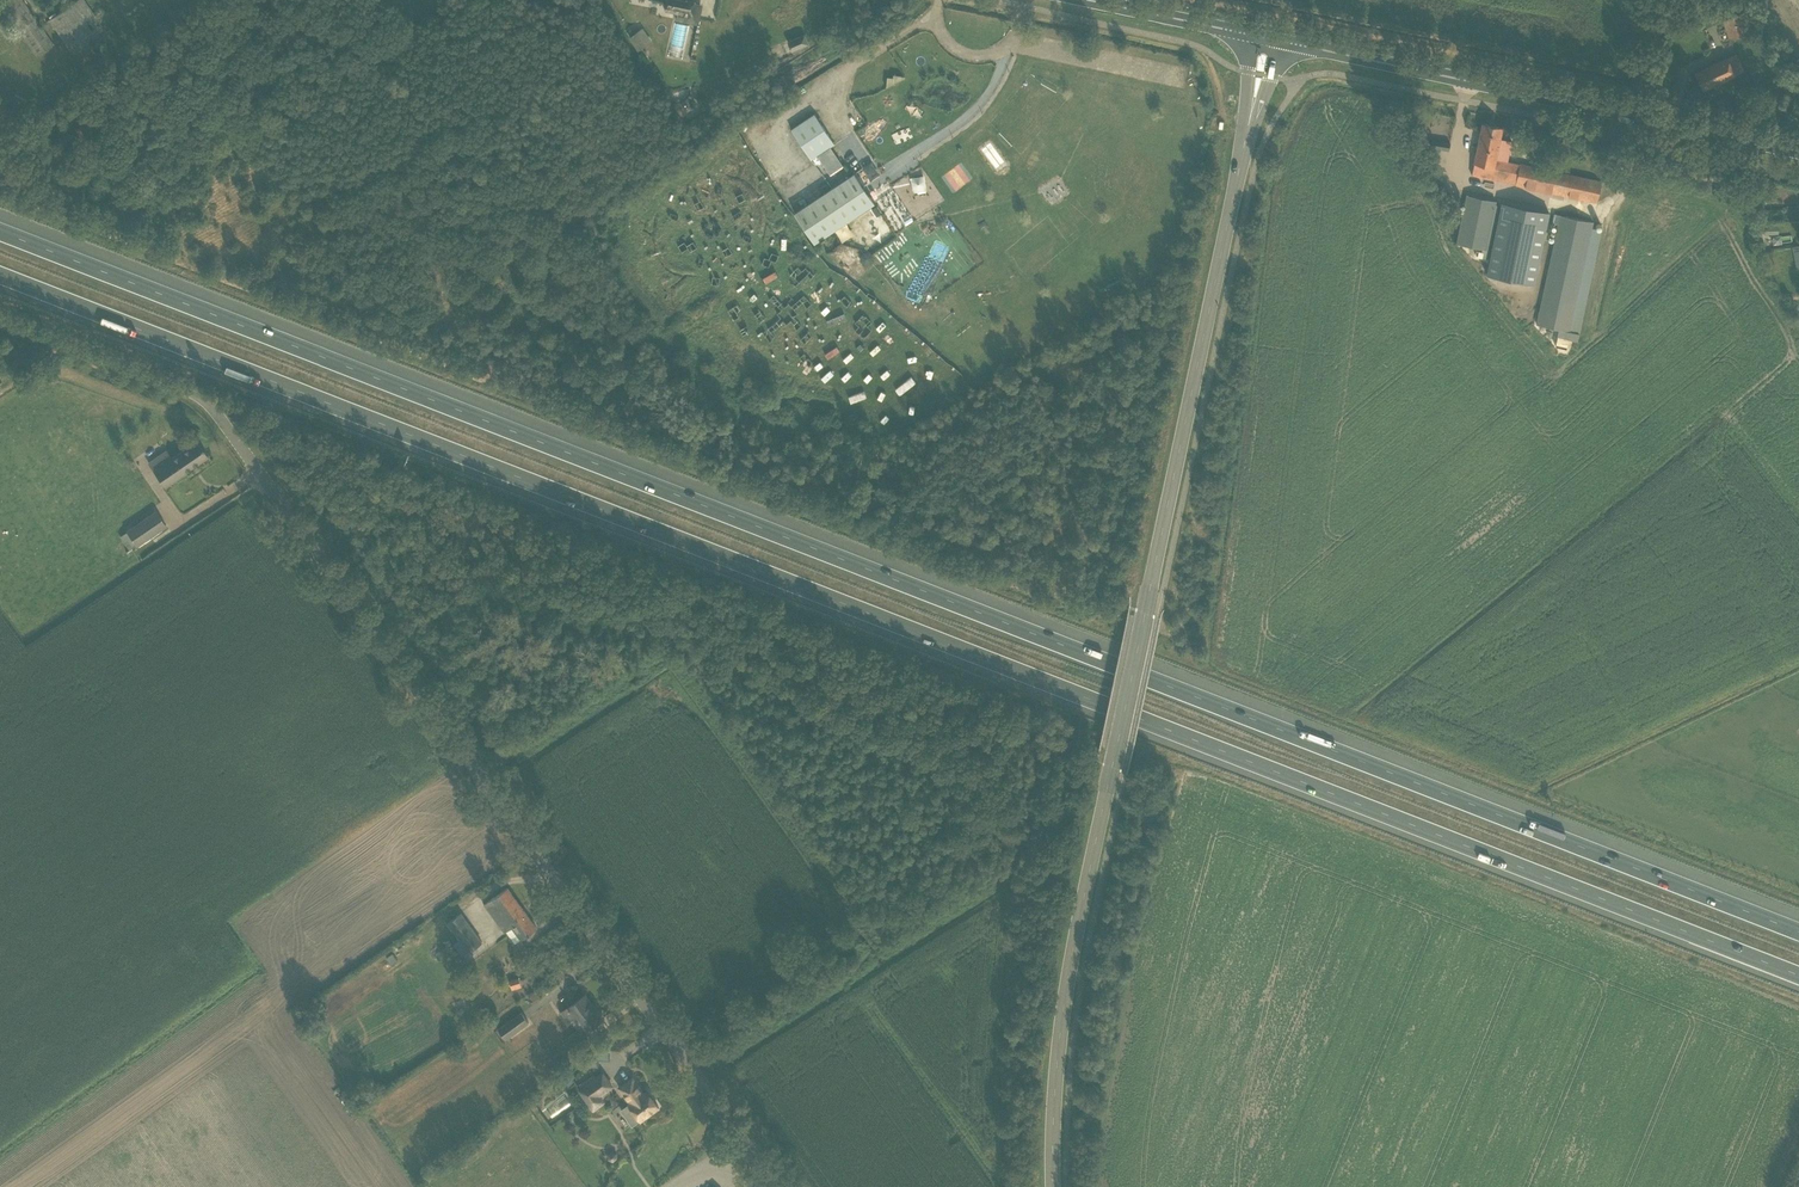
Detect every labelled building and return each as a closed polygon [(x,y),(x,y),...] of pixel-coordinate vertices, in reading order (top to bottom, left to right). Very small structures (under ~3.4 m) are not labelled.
[(665,11),(693,17),(696,2),(684,0),(667,0),(665,11)] [(1738,15),(1722,21),(1729,40),(1755,31),(1748,11),(1747,12),(1738,15)] [(637,32),(630,38),(638,50),(646,45),(637,32)] [(804,35),(788,42),(792,51),(808,44),(804,35)] [(1694,72),(1703,90),(1735,75),(1727,57),(1694,72)] [(886,86),(886,87),(905,77),(905,76),(893,74),(893,77),(887,77),(886,86)] [(814,113),(791,129),(811,159),(817,154),(830,146),(834,143),(814,113)] [(74,129),(82,139),(89,133),(81,123),(74,129)] [(1482,123),(1471,174),(1525,186),(1530,166),(1496,159),(1502,127),(1482,123)] [(1432,139),(1431,147),(1448,151),(1450,142),(1432,139)] [(830,146),(817,154),(830,173),(843,165),(830,146)] [(794,212),(814,243),(874,203),(854,172),(794,212)] [(1582,177),(1578,197),(1597,202),(1601,181),(1582,177)] [(1467,194),(1456,242),(1482,248),(1481,251),(1483,251),(1482,257),(1487,258),(1497,213),(1496,213),(1498,205),(1496,204),(1497,201),(1467,194)] [(1501,202),(1486,274),(1535,284),(1550,212),(1501,202)] [(1560,214),(1536,323),(1558,328),(1557,336),(1563,337),(1563,338),(1577,341),(1602,230),(1592,228),(1594,222),(1560,214)] [(153,470),(164,487),(208,457),(197,440),(153,470)] [(132,460),(128,463),(132,469),(136,466),(132,460)] [(119,536),(129,550),(136,545),(137,546),(166,526),(155,510),(126,530),(126,531),(119,536)] [(538,781),(530,787),(538,798),(546,792),(538,781)] [(512,926),(521,939),(537,927),(508,887),(484,904),(504,932),(512,926)] [(481,941),(460,912),(448,921),(469,951),(481,941)] [(393,953),(387,958),(391,964),(398,960),(393,953)] [(518,977),(510,979),(512,987),(521,984),(518,977)] [(579,1012),(590,1027),(602,1018),(585,995),(562,1011),(569,1020),(579,1012)] [(498,1028),(506,1039),(529,1022),(521,1011),(498,1028)] [(563,1043),(570,1053),(587,1040),(580,1031),(563,1043)] [(614,1086),(602,1070),(577,1089),(592,1111),(605,1101),(601,1095),(614,1086)] [(623,1084),(619,1086),(628,1100),(630,1099),(631,1101),(628,1103),(620,1108),(632,1125),(640,1120),(649,1113),(659,1106),(647,1090),(644,1092),(632,1077),(623,1084)] [(553,1116),(571,1105),(565,1096),(547,1107),(553,1116)] [(668,1186),(675,1186),(696,1173),(693,1168),(667,1185),(668,1186)]
